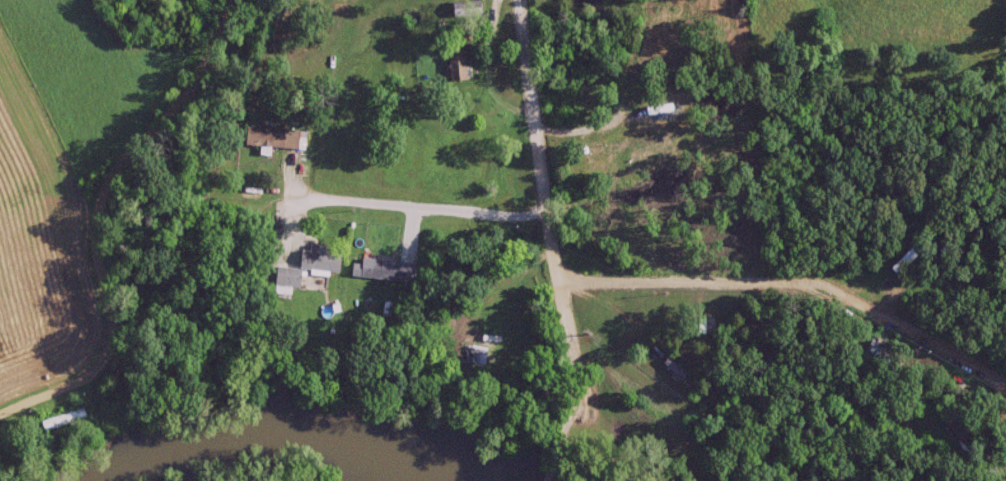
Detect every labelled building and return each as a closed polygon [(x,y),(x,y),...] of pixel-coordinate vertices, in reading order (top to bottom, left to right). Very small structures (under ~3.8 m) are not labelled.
[(461,51),(443,51),(443,81),(461,81),(461,51)] [(637,127),(653,127),(653,109),(637,109),(637,127)] [(301,150),(302,132),(241,128),(239,146),(301,150)] [(294,270),(271,268),(269,286),(295,288),(296,271),(335,274),(337,253),(323,252),(323,248),(306,246),(305,251),(296,250),(294,270)] [(913,256),(904,250),(896,261),(904,267),(913,256)] [(407,282),(408,263),(352,259),(351,278),(407,282)] [(856,351),(866,362),(880,349),(870,338),(856,351)] [(656,362),(674,380),(680,374),(662,357),(656,362)] [(81,420),(77,408),(34,420),(37,433),(81,420)] [(959,439),(963,428),(943,420),(938,431),(959,439)]
